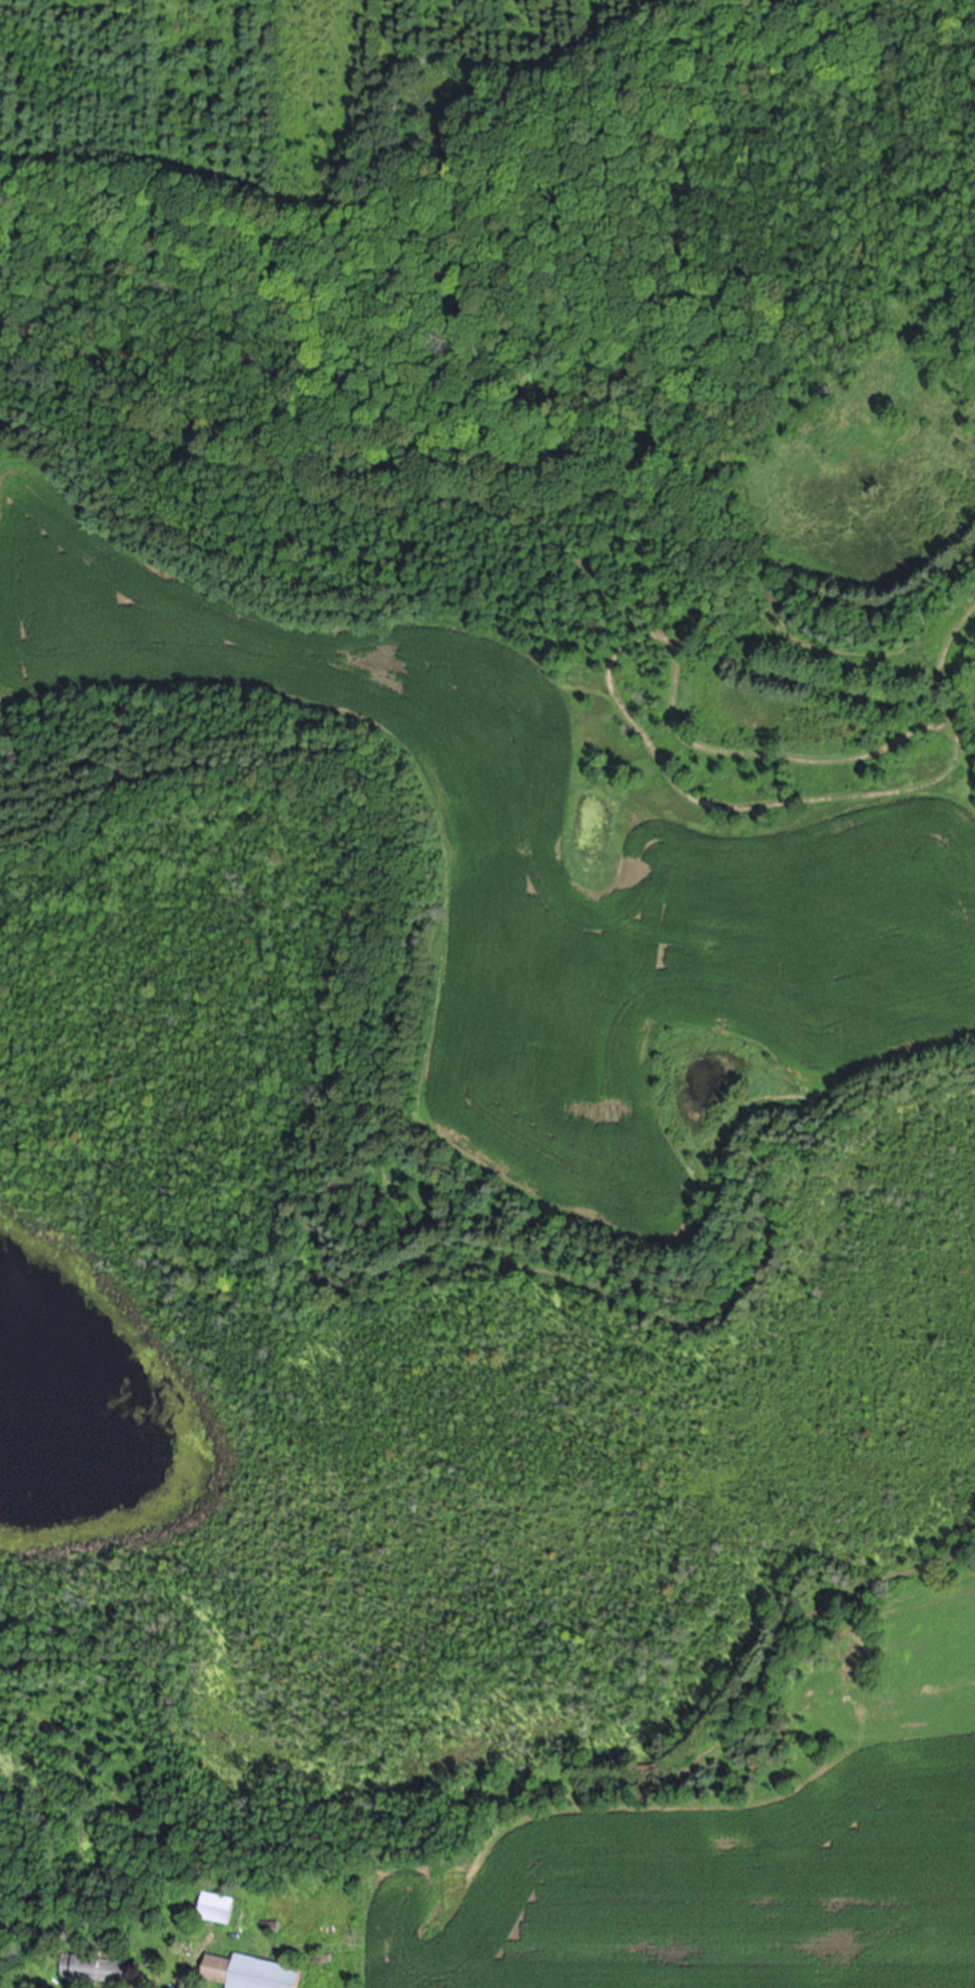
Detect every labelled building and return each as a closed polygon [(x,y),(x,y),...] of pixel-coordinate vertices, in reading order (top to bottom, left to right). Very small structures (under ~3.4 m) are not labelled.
[(198,1921),(230,1925),(233,1898),(201,1894),(198,1921)] [(60,1979),(98,1983),(100,1960),(62,1956),(60,1979)] [(300,1969),(234,1956),(233,1961),(205,1956),(200,1980),(227,1985),(226,1987),(296,1987),(300,1969)] [(121,1984),(124,1963),(104,1961),(102,1982),(121,1984)]
